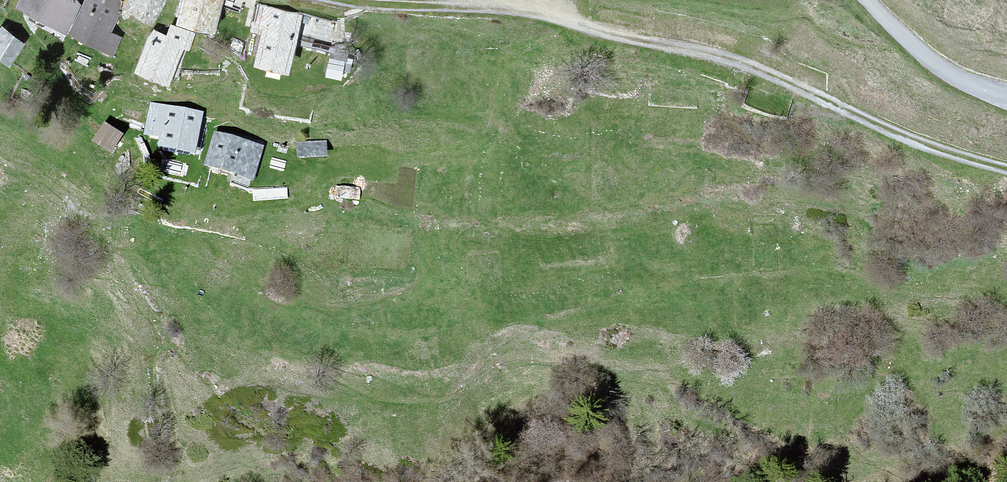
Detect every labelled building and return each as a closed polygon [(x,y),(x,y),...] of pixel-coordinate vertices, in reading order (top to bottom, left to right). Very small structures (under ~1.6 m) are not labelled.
[(18,8),(64,33),(78,6),(73,3),(75,0),(22,0),(18,8)] [(69,31),(112,55),(120,38),(102,28),(115,0),(87,0),(69,31)] [(163,0),(133,0),(127,8),(149,22),(164,0),(163,0)] [(179,24),(213,33),(222,0),(186,0),(179,24)] [(301,16),(261,7),(258,22),(266,24),(256,66),(288,73),(301,16)] [(168,39),(153,33),(137,71),(167,83),(187,34),(172,28),(168,39)] [(2,32),(0,35),(0,58),(9,64),(22,46),(2,32)] [(347,74),(348,60),(331,58),(330,73),(347,74)] [(199,115),(152,105),(147,131),(162,134),(160,143),(192,150),(199,115)] [(121,135),(104,124),(94,139),(111,150),(121,135)] [(261,147),(216,134),(208,162),(237,170),(234,181),(250,186),(261,147)]
